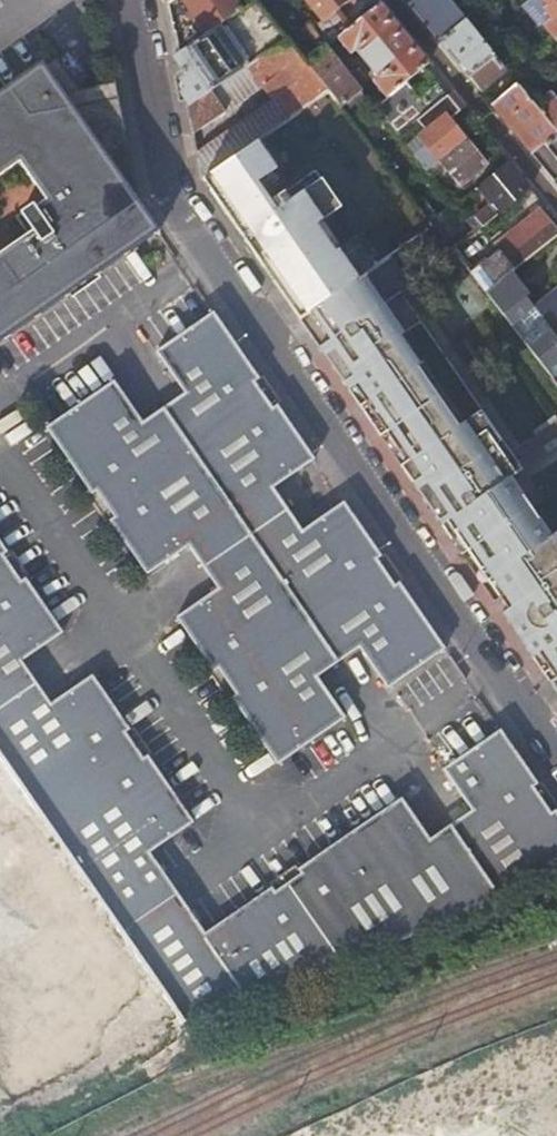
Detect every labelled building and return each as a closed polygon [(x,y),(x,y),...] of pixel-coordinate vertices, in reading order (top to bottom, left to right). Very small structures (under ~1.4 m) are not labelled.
[(179,51),(190,107),(246,68),(289,39),(258,0),(254,0),(243,8),(227,19),(206,33),(179,51)] [(237,0),(184,0),(206,33),(227,19),(243,8),(237,0)] [(313,28),(328,46),(339,38),(353,26),(339,8),(350,0),(308,0),(323,20),(313,28)] [(421,0),(413,0),(410,3),(419,15),(427,8),(421,0)] [(441,41),(466,20),(450,0),(449,0),(421,0),(427,8),(419,15),(441,41)] [(544,0),(530,0),(521,8),(535,24),(549,13),(544,8),(548,5),(544,0)] [(548,5),(544,8),(549,13),(552,18),(546,23),(556,37),(556,0),(544,0),(548,5)] [(431,62),(382,3),(353,26),(339,38),(351,54),(357,49),(378,76),(373,81),(387,98),(408,81),(431,62)] [(441,41),(471,78),(496,57),(466,20),(441,41)] [(340,104),(361,88),(360,87),(346,69),(328,46),(313,28),(310,23),(303,28),(321,50),(306,61),(328,89),(340,104)] [(275,98),(289,116),(328,89),(306,61),(289,39),(246,68),(190,107),(195,132),(264,84),(275,98)] [(471,78),(483,92),(508,72),(496,57),(471,78)] [(141,203),(120,97),(73,106),(43,64),(0,93),(0,170),(20,156),(46,193),(34,201),(32,197),(18,207),(32,225),(0,247),(0,338),(159,229),(141,203)] [(352,64),(346,69),(360,87),(367,82),(352,64)] [(421,97),(408,81),(387,98),(376,107),(399,137),(424,116),(450,96),(438,82),(421,97)] [(532,154),(556,134),(556,132),(542,113),(518,84),(493,105),(532,154)] [(467,107),(455,92),(450,96),(424,116),(431,124),(419,134),(428,144),(414,155),(426,171),(432,166),(467,138),(452,119),(467,107)] [(289,116),(275,98),(199,150),(204,176),(257,139),(289,116)] [(542,113),(556,132),(556,100),(542,113)] [(532,154),(554,181),(556,179),(556,134),(532,154)] [(489,165),(467,138),(432,166),(436,172),(445,165),(462,186),(489,165)] [(257,139),(204,176),(237,226),(300,318),(305,315),(362,275),(384,260),(364,232),(336,252),(317,224),(342,206),(316,168),(302,177),(304,180),(286,193),(284,189),(270,199),(265,192),(284,178),(257,139)] [(532,188),(511,162),(478,188),(492,205),(476,217),(484,227),(532,188)] [(454,192),(447,197),(455,207),(464,200),(459,194),(454,192)] [(471,273),(486,293),(512,272),(548,244),(554,239),(556,236),(556,228),(541,208),(532,215),(534,217),(523,226),(525,229),(471,273)] [(548,244),(551,248),(556,243),(554,239),(548,244)] [(510,322),(530,305),(522,295),(526,291),(512,272),(486,293),(510,322)] [(553,533),(544,539),(504,481),(509,477),(498,460),(503,457),(495,444),(480,409),(463,421),(442,391),(436,395),(406,351),(412,347),(362,275),(305,315),(324,342),(319,346),(349,389),(354,386),(386,432),(399,451),(405,447),(411,457),(406,461),(417,478),(412,481),(424,498),(446,530),(451,526),(480,569),(486,565),(505,592),(499,596),(508,609),(515,605),(534,633),(528,637),(537,651),(550,670),(556,665),(556,539),(553,533)] [(530,305),(544,321),(549,327),(556,321),(556,283),(530,305)] [(510,322),(523,338),(544,321),(530,305),(510,322)] [(389,687),(447,647),(401,579),(388,589),(370,563),(383,554),(345,499),(303,528),(274,484),(315,456),(279,402),(265,412),(247,385),(260,376),(214,308),(155,348),(184,389),(142,419),(112,377),(45,423),(90,490),(104,480),(122,506),(108,516),(146,570),(187,542),(219,586),(176,614),(212,668),(225,658),(243,686),(231,694),(277,762),(346,715),(317,673),(359,644),(389,687)] [(324,342),(305,315),(300,318),(319,346),(324,342)] [(523,338),(554,378),(556,376),(556,337),(549,327),(544,321),(523,338)] [(386,432),(354,386),(349,389),(380,435),(386,432)] [(411,457),(405,447),(399,451),(406,461),(411,457)] [(507,462),(503,457),(498,460),(509,477),(515,473),(507,462)] [(505,592),(486,565),(480,569),(499,596),(505,592)] [(545,816),(526,790),(538,781),(501,727),(445,766),(471,806),(430,836),(402,795),(299,866),(307,879),(284,896),(275,883),(203,932),(148,850),(191,820),(145,753),(131,762),(112,734),(125,725),(90,673),(48,701),(19,657),(60,630),(22,574),(9,583),(0,570),(0,753),(197,1038),(232,1014),(259,1007),(556,877),(556,808),(545,816)] [(550,670),(537,651),(532,655),(545,673),(550,670)] [(550,670),(545,673),(556,691),(556,665),(550,670)] [(376,1135),(556,1135),(556,1061),(376,1135)]
